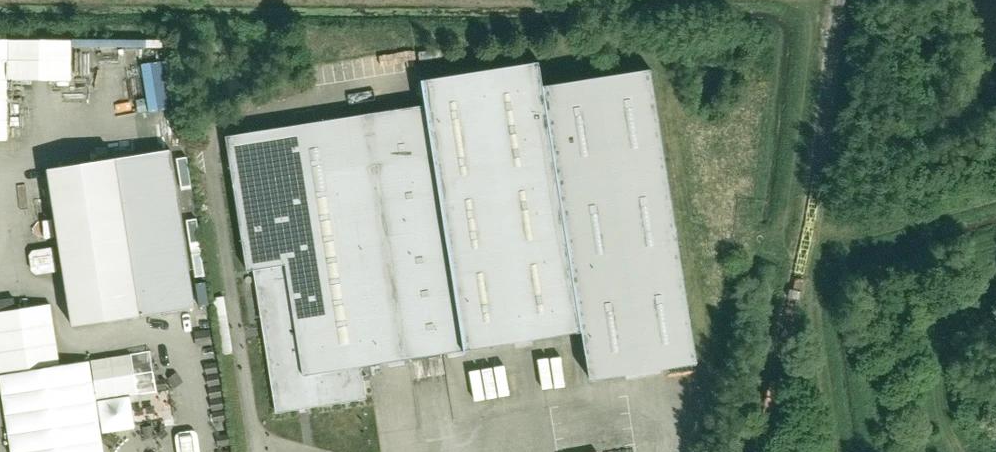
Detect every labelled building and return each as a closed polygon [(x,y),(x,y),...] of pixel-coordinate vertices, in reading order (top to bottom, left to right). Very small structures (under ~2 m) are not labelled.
[(8,80),(73,80),(73,38),(0,38),(0,139),(9,139),(8,80)] [(168,109),(165,61),(145,62),(148,110),(168,109)] [(243,274),(251,273),(274,414),(367,400),(362,367),(584,332),(592,383),(703,365),(658,76),(546,93),(542,67),(426,85),(429,106),(222,138),(243,274)] [(175,160),(54,179),(78,331),(198,313),(175,160)] [(0,377),(0,389),(11,451),(105,451),(97,403),(139,396),(132,355),(0,377)]
